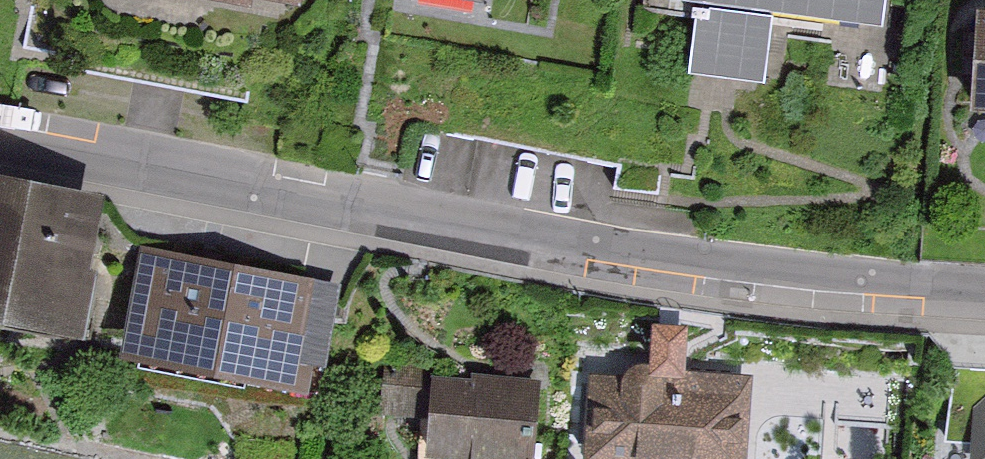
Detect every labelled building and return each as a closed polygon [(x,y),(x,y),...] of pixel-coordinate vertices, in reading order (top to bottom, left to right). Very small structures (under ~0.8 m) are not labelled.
[(103,12),(198,31),(204,0),(105,0),(103,12)] [(727,6),(718,66),(783,75),(792,15),(908,32),(912,0),(688,0),(727,6)] [(971,120),(984,120),(984,14),(976,13),(971,120)] [(0,192),(0,323),(74,336),(96,209),(0,192)] [(141,248),(119,364),(308,399),(313,372),(327,375),(343,285),(141,248)] [(970,373),(967,449),(984,450),(984,373),(970,373)] [(590,458),(742,458),(747,389),(597,378),(590,458)] [(437,383),(431,455),(472,458),(530,458),(536,386),(477,381),(476,386),(437,383)]
